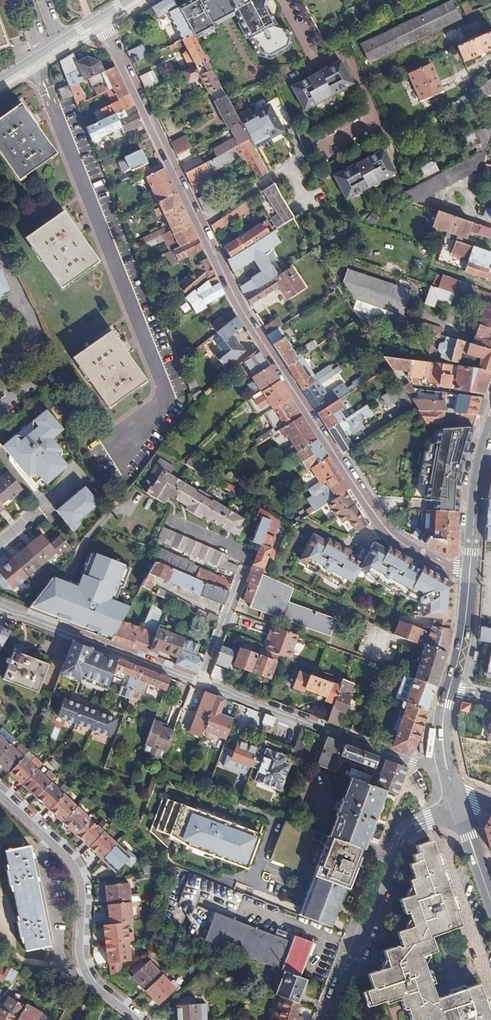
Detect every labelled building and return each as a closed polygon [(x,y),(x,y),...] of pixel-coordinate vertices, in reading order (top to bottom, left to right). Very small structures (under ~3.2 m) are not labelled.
[(9,42),(7,35),(20,30),(9,0),(0,0),(0,45),(9,42)] [(161,1),(168,13),(182,40),(193,35),(177,6),(174,0),(163,0),(161,1)] [(177,6),(193,35),(195,39),(215,27),(214,25),(200,0),(189,0),(177,6)] [(214,25),(239,11),(233,0),(200,0),(214,25)] [(239,11),(261,51),(275,54),(292,45),(295,33),(291,24),(278,23),(268,4),(266,0),(233,0),(239,11)] [(402,23),(360,44),(369,63),(425,36),(460,20),(451,0),(402,23)] [(168,13),(161,1),(151,7),(158,19),(168,13)] [(483,16),(461,26),(466,39),(467,40),(489,30),(483,16)] [(466,39),(461,26),(444,34),(450,47),(466,39)] [(484,34),(458,46),(464,61),(490,49),(490,31),(484,34)] [(193,35),(182,40),(188,51),(184,53),(192,68),(196,66),(207,61),(195,39),(193,35)] [(129,53),(133,63),(140,60),(145,58),(140,48),(129,53)] [(73,56),(60,64),(69,86),(73,97),(77,106),(86,102),(78,84),(90,78),(94,84),(108,78),(117,97),(127,92),(112,60),(100,65),(98,61),(88,58),(77,63),(73,56)] [(207,61),(196,66),(201,75),(211,92),(221,87),(219,83),(207,61)] [(341,62),(292,87),(304,110),(352,84),(341,62)] [(192,68),(185,71),(189,80),(201,75),(196,66),(192,68)] [(432,66),(410,76),(421,101),(443,91),(432,66)] [(151,74),(140,78),(143,85),(146,90),(156,85),(151,74)] [(156,85),(146,90),(148,94),(158,89),(156,85)] [(73,97),(69,86),(60,91),(64,101),(73,97)] [(221,87),(211,92),(208,94),(228,130),(230,129),(241,123),(241,122),(221,87)] [(471,93),(454,101),(458,111),(481,99),(476,87),(470,90),(471,93)] [(453,98),(454,101),(471,93),(470,90),(453,98)] [(134,105),(127,92),(117,97),(119,101),(100,110),(105,119),(111,116),(134,105)] [(143,124),(134,105),(111,116),(105,119),(86,129),(92,143),(94,141),(95,144),(98,143),(97,140),(121,129),(124,134),(143,124)] [(255,115),(241,122),(241,123),(251,140),(256,150),(271,141),(270,140),(284,132),(268,105),(254,114),(255,115)] [(0,116),(0,164),(13,182),(51,156),(15,106),(0,116)] [(241,123),(230,129),(235,138),(215,148),(219,156),(223,154),(230,151),(233,149),(240,145),(251,140),(241,123)] [(471,145),(488,140),(488,138),(489,130),(486,125),(466,133),(471,145)] [(150,139),(147,134),(138,138),(140,143),(150,139)] [(187,137),(172,144),(178,156),(192,149),(187,137)] [(251,140),(240,145),(258,178),(267,172),(256,150),(251,140)] [(415,185),(394,196),(415,203),(433,194),(452,183),(485,166),(487,147),(447,168),(424,180),(425,182),(416,186),(415,185)] [(145,171),(150,168),(147,161),(141,149),(125,157),(132,171),(134,170),(136,176),(145,171)] [(196,169),(186,174),(194,191),(199,189),(197,186),(208,181),(205,176),(229,165),(228,163),(237,159),(233,149),(230,151),(223,154),(219,156),(204,165),(202,166),(196,169)] [(382,150),(332,175),(345,199),(394,173),(382,150)] [(105,151),(97,154),(100,161),(108,157),(105,151)] [(201,158),(183,167),(186,174),(196,169),(202,166),(204,165),(201,158)] [(176,193),(161,163),(150,168),(145,171),(146,175),(156,170),(157,173),(146,178),(158,202),(176,193)] [(408,170),(415,185),(419,183),(424,180),(418,166),(408,170)] [(267,172),(258,178),(264,190),(274,183),(271,179),(267,172)] [(130,179),(111,189),(113,195),(133,185),(130,179)] [(274,183),(264,190),(281,221),(290,214),(279,194),(274,183)] [(221,189),(218,190),(223,201),(226,199),(221,189)] [(218,190),(199,199),(205,213),(223,201),(218,190)] [(191,225),(176,193),(158,202),(160,207),(172,231),(173,234),(191,225)] [(481,205),(482,196),(477,195),(476,207),(490,213),(490,208),(481,205)] [(252,198),(211,225),(214,232),(219,229),(231,221),(256,204),(252,198)] [(454,203),(450,216),(468,222),(473,204),(461,200),(454,203)] [(366,221),(371,224),(378,214),(372,211),(366,221)] [(470,248),(471,245),(461,241),(462,237),(469,240),(471,232),(490,239),(490,230),(468,222),(450,216),(439,212),(434,227),(448,233),(446,239),(457,243),(453,254),(470,261),(466,272),(490,281),(490,255),(470,248)] [(36,228),(20,240),(55,290),(94,264),(58,213),(36,228)] [(276,224),(278,223),(274,218),(270,220),(272,223),(269,224),(265,219),(244,234),(224,247),(231,257),(240,251),(249,243),(261,235),(272,227),(276,224)] [(231,257),(228,259),(234,273),(255,258),(278,240),(277,238),(282,234),(276,224),(272,227),(261,235),(249,243),(240,251),(231,257)] [(197,238),(191,225),(173,234),(172,231),(148,243),(135,249),(142,266),(153,260),(158,258),(161,256),(173,250),(197,238)] [(203,251),(197,238),(173,250),(161,256),(158,258),(162,264),(167,262),(170,267),(203,251)] [(251,279),(240,286),(245,295),(277,273),(275,270),(292,258),(287,249),(271,260),(272,264),(251,278),(251,279)] [(162,264),(158,258),(153,260),(156,267),(162,264)] [(214,273),(210,264),(192,276),(197,285),(205,277),(214,273)] [(277,273),(245,295),(250,305),(279,285),(286,295),(302,285),(289,265),(277,273)] [(1,290),(2,286),(9,283),(0,267),(0,290),(1,290)] [(389,312),(386,320),(394,322),(440,336),(442,328),(403,316),(412,291),(394,286),(348,269),(344,282),(350,298),(389,312)] [(432,286),(435,287),(454,294),(483,304),(490,307),(490,295),(478,291),(478,289),(443,277),(442,278),(436,276),(432,286)] [(224,294),(216,277),(206,280),(196,291),(195,290),(186,300),(189,303),(195,314),(205,308),(204,306),(224,294)] [(454,294),(435,287),(428,305),(438,308),(441,300),(451,304),(454,294)] [(162,289),(152,293),(159,308),(168,305),(162,289)] [(483,304),(478,316),(479,316),(478,320),(481,321),(472,345),(490,351),(490,307),(483,304)] [(218,331),(227,323),(222,316),(212,324),(218,331)] [(218,331),(217,332),(224,341),(217,347),(220,351),(214,356),(224,369),(243,352),(230,336),(236,330),(243,325),(236,316),(227,323),(218,331)] [(386,320),(374,316),(372,322),(384,326),(386,320)] [(276,317),(263,325),(269,334),(280,327),(282,326),(276,317)] [(280,327),(269,334),(267,335),(287,366),(302,356),(304,354),(302,352),(296,355),(283,337),(286,336),(280,327)] [(112,333),(74,360),(110,410),(147,383),(112,333)] [(472,345),(446,338),(441,336),(438,346),(448,349),(445,360),(458,365),(461,354),(481,360),(478,370),(490,372),(490,371),(490,351),(472,345)] [(305,345),(309,350),(317,344),(314,340),(305,345)] [(278,381),(257,349),(246,359),(243,362),(262,392),(278,381)] [(302,356),(287,366),(294,376),(303,390),(316,379),(325,373),(323,368),(314,374),(302,356)] [(429,363),(383,357),(389,366),(391,369),(411,372),(411,377),(427,379),(429,363)] [(453,367),(434,364),(431,384),(439,385),(443,389),(450,390),(451,377),(454,378),(454,375),(452,375),(452,372),(453,367)] [(489,377),(490,372),(478,370),(458,367),(456,378),(487,382),(489,377)] [(401,378),(398,380),(400,383),(418,411),(442,414),(445,414),(446,404),(444,404),(416,401),(417,397),(408,383),(405,384),(401,378)] [(485,388),(487,382),(456,378),(455,391),(483,395),(485,388)] [(316,379),(303,390),(318,414),(338,400),(347,394),(349,393),(343,384),(324,396),(319,388),(320,386),(316,379)] [(188,383),(196,402),(202,397),(196,380),(188,383)] [(289,397),(278,381),(262,392),(248,401),(258,418),(264,415),(272,408),(289,397)] [(218,382),(204,395),(207,399),(222,387),(218,382)] [(347,394),(338,400),(341,403),(350,397),(347,394)] [(445,394),(444,404),(446,404),(451,405),(452,395),(445,394)] [(455,416),(476,415),(477,412),(480,405),(481,399),(458,396),(455,416)] [(302,417),(289,397),(272,408),(264,415),(272,430),(255,441),(258,446),(280,431),(302,417)] [(338,400),(318,414),(320,417),(328,430),(344,419),(349,416),(341,403),(338,400)] [(39,427),(9,452),(22,468),(25,465),(28,468),(26,470),(35,483),(43,476),(46,480),(67,462),(62,455),(60,457),(55,452),(60,448),(51,438),(60,431),(54,424),(57,422),(46,409),(34,420),(39,427)] [(442,414),(418,411),(420,414),(427,424),(440,426),(442,414)] [(456,426),(456,428),(473,427),(475,421),(476,415),(455,416),(456,426)] [(316,439),(302,417),(280,431),(286,440),(289,438),(292,443),(281,450),(287,458),(295,453),(301,449),(316,439)] [(344,419),(328,430),(341,449),(343,452),(366,437),(361,429),(350,436),(346,430),(349,428),(344,419)] [(434,509),(457,512),(459,472),(473,427),(436,430),(433,445),(436,447),(434,458),(430,457),(428,472),(431,473),(430,485),(425,485),(424,498),(434,501),(434,509)] [(327,457),(316,439),(301,449),(295,453),(306,470),(311,467),(327,457)] [(191,453),(182,462),(200,472),(208,478),(213,475),(194,463),(196,458),(191,453)] [(348,489),(327,457),(311,467),(321,482),(309,490),(313,496),(307,500),(315,511),(327,503),(345,491),(348,489)] [(145,492),(163,504),(165,501),(163,500),(165,496),(168,497),(169,495),(182,503),(183,500),(189,503),(187,506),(185,509),(201,518),(203,515),(207,518),(209,515),(212,517),(210,520),(218,525),(228,508),(214,500),(213,496),(199,488),(196,489),(171,473),(174,467),(161,458),(152,473),(159,478),(152,488),(149,486),(145,492)] [(17,490),(2,472),(0,474),(0,504),(17,490)] [(367,524),(345,491),(327,503),(336,516),(337,515),(342,523),(348,518),(356,531),(367,524)] [(56,512),(73,532),(79,524),(77,522),(90,511),(95,504),(88,494),(84,497),(80,493),(56,512)] [(244,518),(228,508),(218,525),(228,531),(230,528),(233,530),(231,533),(234,535),(235,532),(239,535),(243,528),(240,525),(244,518)] [(260,527),(258,532),(256,531),(255,532),(251,541),(256,543),(271,549),(272,547),(282,522),(259,509),(257,517),(260,518),(257,526),(260,527)] [(425,531),(419,540),(427,545),(448,558),(455,554),(456,532),(457,512),(436,511),(434,539),(432,538),(432,537),(429,535),(430,534),(425,531)] [(156,539),(235,573),(238,565),(225,560),(228,555),(226,553),(219,550),(202,543),(163,527),(156,539)] [(441,627),(451,629),(451,624),(452,605),(452,582),(423,564),(421,567),(409,560),(411,557),(389,544),(387,547),(374,539),(371,546),(363,541),(355,554),(349,550),(351,547),(330,535),(328,538),(315,530),(300,554),(317,564),(315,567),(329,576),(331,573),(340,578),(339,580),(347,585),(360,564),(376,574),(374,577),(389,586),(391,583),(400,588),(399,590),(406,594),(409,589),(418,595),(418,598),(420,602),(422,604),(422,617),(434,617),(434,627),(440,630),(441,627)] [(73,552),(61,537),(51,545),(42,535),(27,547),(34,555),(40,562),(54,550),(57,553),(65,547),(71,554),(73,552)] [(258,551),(253,564),(264,568),(267,561),(269,555),(271,549),(256,543),(253,549),(258,551)] [(34,555),(27,547),(12,559),(25,574),(32,569),(40,562),(34,555)] [(279,552),(271,549),(269,555),(276,558),(279,552)] [(155,561),(144,556),(130,579),(141,585),(155,561)] [(25,574),(12,559),(0,569),(0,573),(3,577),(0,579),(0,580),(5,587),(9,584),(11,586),(25,574)] [(155,561),(141,585),(149,589),(152,584),(150,580),(153,576),(187,589),(224,604),(229,591),(180,571),(155,561)] [(264,568),(253,564),(250,571),(252,575),(250,583),(243,600),(250,603),(251,603),(254,595),(255,590),(260,578),(262,574),(264,568)] [(180,571),(229,591),(232,582),(199,568),(198,571),(191,568),(190,570),(182,567),(180,571)] [(251,603),(250,603),(249,607),(303,627),(304,625),(309,627),(308,629),(329,637),(335,619),(288,602),(293,588),(262,574),(260,578),(255,590),(254,595),(251,603)] [(93,591),(65,581),(55,608),(108,628),(116,607),(91,598),(93,591)] [(159,588),(157,593),(159,595),(169,600),(175,604),(190,612),(193,607),(177,597),(159,588)] [(110,640),(137,650),(147,654),(148,650),(157,632),(158,627),(159,625),(169,600),(159,595),(157,593),(151,590),(146,599),(156,604),(156,603),(160,605),(154,623),(146,624),(145,629),(121,620),(110,640)] [(215,626),(218,618),(208,612),(207,614),(199,609),(196,615),(215,626)] [(399,623),(394,635),(425,646),(426,641),(428,636),(429,634),(414,628),(399,623)] [(176,657),(179,650),(181,644),(183,639),(166,632),(167,628),(159,625),(158,627),(157,632),(148,650),(156,653),(157,650),(176,657)] [(272,626),(267,640),(263,650),(288,659),(296,635),(272,626)] [(450,634),(451,629),(441,627),(440,630),(434,627),(432,626),(429,634),(428,636),(426,641),(425,646),(428,647),(446,653),(449,642),(450,639),(450,634)] [(481,626),(480,640),(490,643),(490,628),(481,626)] [(179,650),(202,659),(203,656),(196,653),(199,645),(183,639),(181,644),(179,650)] [(93,650),(73,643),(61,672),(80,680),(84,672),(86,673),(83,681),(106,690),(114,670),(117,663),(103,657),(92,653),(93,650)] [(441,670),(446,653),(428,647),(425,646),(420,659),(418,658),(417,662),(419,663),(414,678),(436,687),(441,670)] [(251,671),(257,655),(243,650),(244,648),(241,647),(240,649),(239,649),(234,664),(251,671)] [(197,673),(203,659),(179,650),(176,657),(174,664),(197,673)] [(21,653),(14,651),(4,675),(38,689),(48,665),(21,653)] [(271,661),(259,656),(257,655),(251,671),(269,678),(275,662),(274,662),(275,660),(272,659),(271,661)] [(130,700),(142,668),(137,666),(118,659),(117,663),(114,670),(130,677),(122,696),(130,700)] [(226,670),(214,665),(210,675),(211,678),(222,682),(226,670)] [(171,678),(142,668),(130,700),(129,702),(134,703),(136,699),(137,699),(139,695),(144,696),(149,684),(157,687),(158,690),(165,693),(171,678)] [(332,704),(339,687),(331,684),(332,681),(328,680),(327,682),(309,675),(309,677),(298,673),(293,688),(303,692),(304,689),(313,693),(325,697),(324,701),(332,704)] [(436,687),(414,678),(411,677),(409,680),(413,682),(405,703),(427,711),(432,700),(436,687)] [(348,695),(353,683),(342,679),(339,687),(332,704),(326,721),(337,725),(342,712),(345,713),(351,697),(348,695)] [(217,696),(206,692),(191,732),(201,736),(203,731),(217,696)] [(226,699),(217,696),(203,731),(206,733),(206,734),(207,737),(215,741),(219,739),(220,738),(226,740),(234,720),(225,716),(225,717),(220,715),(226,699)] [(116,719),(63,699),(56,716),(109,736),(116,719)] [(420,732),(427,711),(405,703),(402,702),(395,721),(400,723),(392,746),(408,752),(414,749),(420,732)] [(472,705),(463,703),(461,711),(470,714),(472,705)] [(350,730),(358,733),(363,719),(356,716),(350,730)] [(154,721),(146,742),(159,746),(158,749),(165,751),(174,729),(154,721)] [(235,761),(252,768),(264,736),(265,732),(257,729),(252,743),(240,739),(236,751),(233,751),(232,754),(229,753),(224,767),(232,770),(235,761)] [(264,736),(252,768),(259,770),(255,782),(279,791),(293,754),(295,747),(264,736)] [(0,737),(0,756),(10,745),(0,737)] [(295,747),(293,754),(300,757),(306,741),(299,738),(295,747)] [(335,740),(329,738),(327,744),(332,746),(335,740)] [(490,786),(490,742),(464,738),(470,780),(490,786)] [(332,746),(327,744),(323,754),(319,764),(337,771),(340,762),(343,754),(346,744),(335,740),(332,746)] [(0,756),(0,764),(10,772),(23,758),(28,753),(20,744),(15,750),(10,745),(0,756)] [(380,757),(346,744),(343,754),(376,767),(379,761),(380,757)] [(28,753),(23,758),(29,763),(34,758),(28,753)] [(23,758),(10,772),(23,785),(36,770),(41,765),(34,758),(29,763),(23,758)] [(385,789),(398,794),(409,768),(387,760),(379,782),(375,780),(376,777),(345,766),(346,764),(340,762),(337,771),(351,776),(374,784),(385,789)] [(36,770),(23,785),(36,797),(49,783),(54,778),(48,771),(43,777),(36,770)] [(364,848),(385,789),(374,784),(351,776),(336,814),(329,835),(363,848),(364,848)] [(49,783),(36,797),(49,810),(63,795),(49,783)] [(232,791),(229,799),(238,802),(241,795),(232,791)] [(76,808),(63,795),(49,810),(62,822),(76,808)] [(214,815),(193,807),(186,805),(161,796),(150,826),(168,833),(185,839),(191,841),(190,845),(210,853),(212,849),(219,851),(232,856),(250,863),(261,832),(241,825),(228,820),(222,818),(214,815)] [(194,804),(193,807),(214,815),(215,812),(194,804)] [(76,808),(62,822),(76,834),(89,820),(76,808)] [(223,815),(222,818),(228,820),(241,825),(242,822),(223,815)] [(89,820),(76,834),(89,847),(102,832),(89,820)] [(314,830),(285,820),(271,859),(310,874),(322,841),(312,837),(314,830)] [(89,847),(102,859),(116,845),(102,832),(89,847)] [(185,839),(168,833),(167,836),(183,842),(185,839)] [(360,855),(363,848),(329,835),(326,843),(355,853),(360,855)] [(398,932),(404,947),(434,936),(436,935),(435,931),(449,926),(450,930),(463,926),(459,917),(446,880),(432,840),(417,846),(419,852),(414,855),(416,861),(410,864),(415,877),(410,879),(415,893),(401,898),(406,913),(410,913),(415,926),(398,932)] [(322,878),(345,887),(346,888),(350,879),(354,867),(350,866),(355,853),(326,843),(314,875),(316,876),(322,878)] [(116,845),(102,859),(116,871),(129,857),(116,845)] [(210,854),(210,853),(190,845),(189,848),(193,850),(200,854),(207,855),(210,854)] [(7,850),(5,851),(9,870),(6,870),(9,887),(12,886),(19,922),(16,922),(19,937),(22,937),(24,950),(49,946),(42,910),(29,846),(10,850),(10,847),(7,847),(7,850)] [(231,860),(232,856),(219,851),(217,855),(231,860)] [(346,888),(349,889),(361,856),(360,855),(355,853),(350,866),(354,867),(350,879),(346,888)] [(142,864),(143,873),(158,871),(157,863),(142,864)] [(316,876),(314,875),(312,875),(306,893),(310,894),(316,876)] [(304,908),(302,915),(330,926),(345,887),(322,878),(316,876),(310,894),(308,899),(304,908)] [(106,885),(107,903),(123,901),(130,901),(127,883),(106,885)] [(123,901),(107,903),(109,923),(125,922),(132,921),(130,901),(123,901)] [(198,907),(187,935),(196,938),(284,970),(301,976),(314,942),(294,935),(292,943),(279,938),(198,907)] [(109,923),(103,924),(105,943),(110,942),(127,941),(125,922),(109,923)] [(440,934),(450,930),(449,926),(435,931),(436,935),(440,934)] [(398,946),(385,951),(390,966),(369,974),(374,989),(367,992),(373,1006),(387,1001),(388,1004),(402,1000),(428,990),(427,988),(433,985),(428,971),(423,956),(439,950),(434,936),(404,947),(400,948),(398,946)] [(129,960),(127,941),(110,942),(105,943),(107,962),(109,962),(120,961),(129,960)] [(144,989),(161,974),(156,968),(144,956),(130,968),(135,973),(132,976),(144,989)] [(120,961),(109,962),(110,974),(120,969),(120,961)] [(3,962),(0,966),(0,980),(1,981),(3,978),(9,967),(3,962)] [(16,986),(23,974),(9,967),(3,978),(16,986)] [(284,970),(275,994),(280,996),(297,1002),(306,978),(301,976),(284,970)] [(169,982),(161,974),(144,989),(158,1003),(167,995),(168,997),(177,989),(175,987),(178,985),(173,979),(169,982)] [(490,1009),(482,984),(469,989),(470,992),(463,995),(462,992),(438,1000),(445,1019),(490,1019),(490,1010),(490,1009)] [(406,1011),(409,1009),(420,1006),(419,1002),(425,1000),(426,1004),(438,1000),(435,991),(433,985),(427,988),(428,990),(402,1000),(406,1011)] [(280,996),(276,1009),(277,1010),(274,1019),(302,1019),(303,1018),(300,1017),(300,1015),(297,1015),(300,1003),(297,1002),(280,996)] [(18,1018),(23,1010),(11,1003),(10,1005),(2,1000),(0,1004),(0,1019),(17,1019),(18,1018)] [(438,1000),(426,1004),(425,1000),(419,1002),(420,1006),(409,1009),(413,1019),(427,1019),(428,1019),(429,1019),(445,1019),(438,1000)] [(26,1004),(24,1007),(23,1010),(18,1018),(17,1019),(40,1019),(36,1018),(39,1012),(26,1004)] [(177,1019),(206,1019),(205,1004),(198,1004),(176,1005),(177,1019)]
